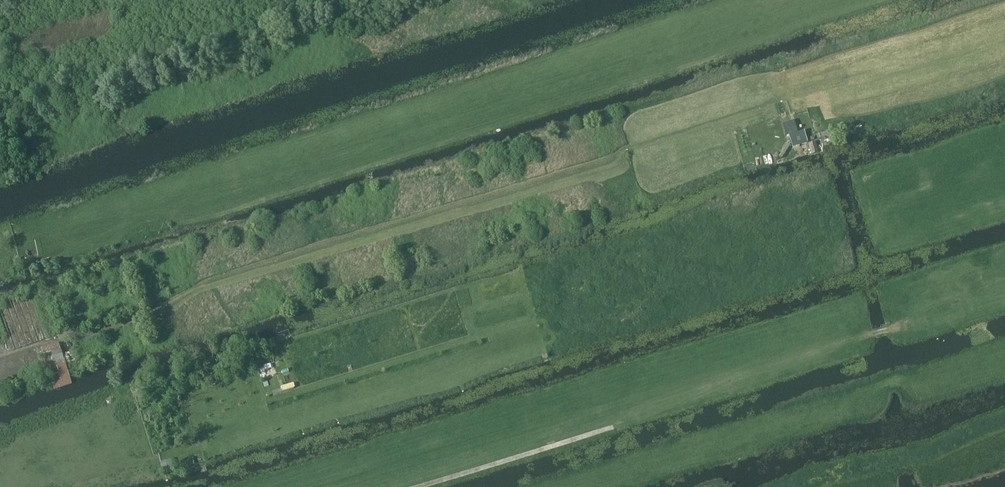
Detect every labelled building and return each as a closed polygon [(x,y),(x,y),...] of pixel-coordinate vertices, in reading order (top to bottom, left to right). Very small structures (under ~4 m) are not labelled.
[(786,136),(799,132),(795,120),(782,124),(786,136)] [(793,147),(808,142),(805,131),(789,136),(793,147)] [(57,373),(49,375),(54,390),(72,384),(64,359),(47,364),(49,368),(55,366),(57,373)] [(161,462),(164,472),(174,469),(171,459),(161,462)]
